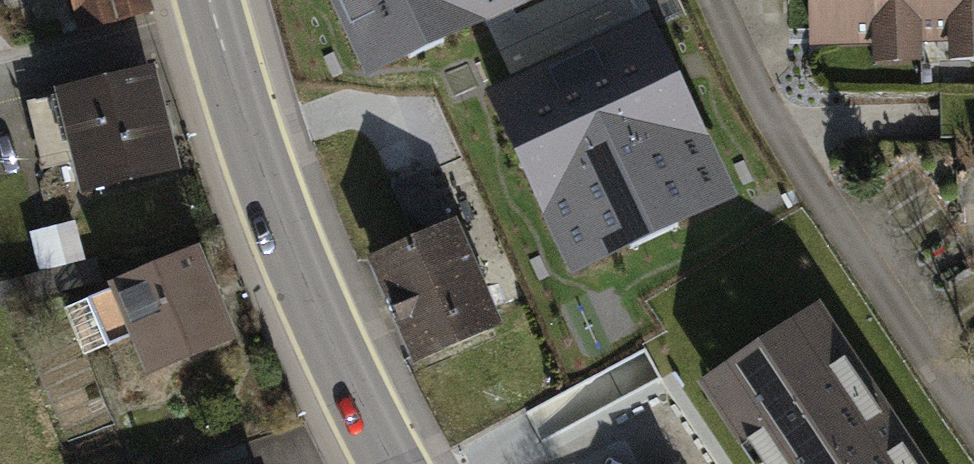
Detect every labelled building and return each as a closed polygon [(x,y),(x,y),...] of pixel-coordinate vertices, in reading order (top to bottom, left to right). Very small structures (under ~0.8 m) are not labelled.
[(85,27),(148,9),(146,0),(77,0),(85,27)] [(371,68),(515,0),(339,0),(371,68)] [(815,37),(973,32),(973,0),(814,0),(815,37)] [(722,195),(643,27),(498,95),(577,263),(722,195)] [(147,73),(65,93),(81,159),(87,187),(170,167),(147,73)] [(81,159),(65,93),(28,103),(44,168),(81,159)] [(376,260),(417,354),(492,322),(427,173),(394,187),(418,242),(376,260)] [(194,255),(66,308),(85,354),(136,333),(151,368),(228,337),(194,255)] [(823,330),(720,398),(764,463),(912,463),(823,330)] [(646,346),(563,387),(580,422),(663,380),(646,346)]
